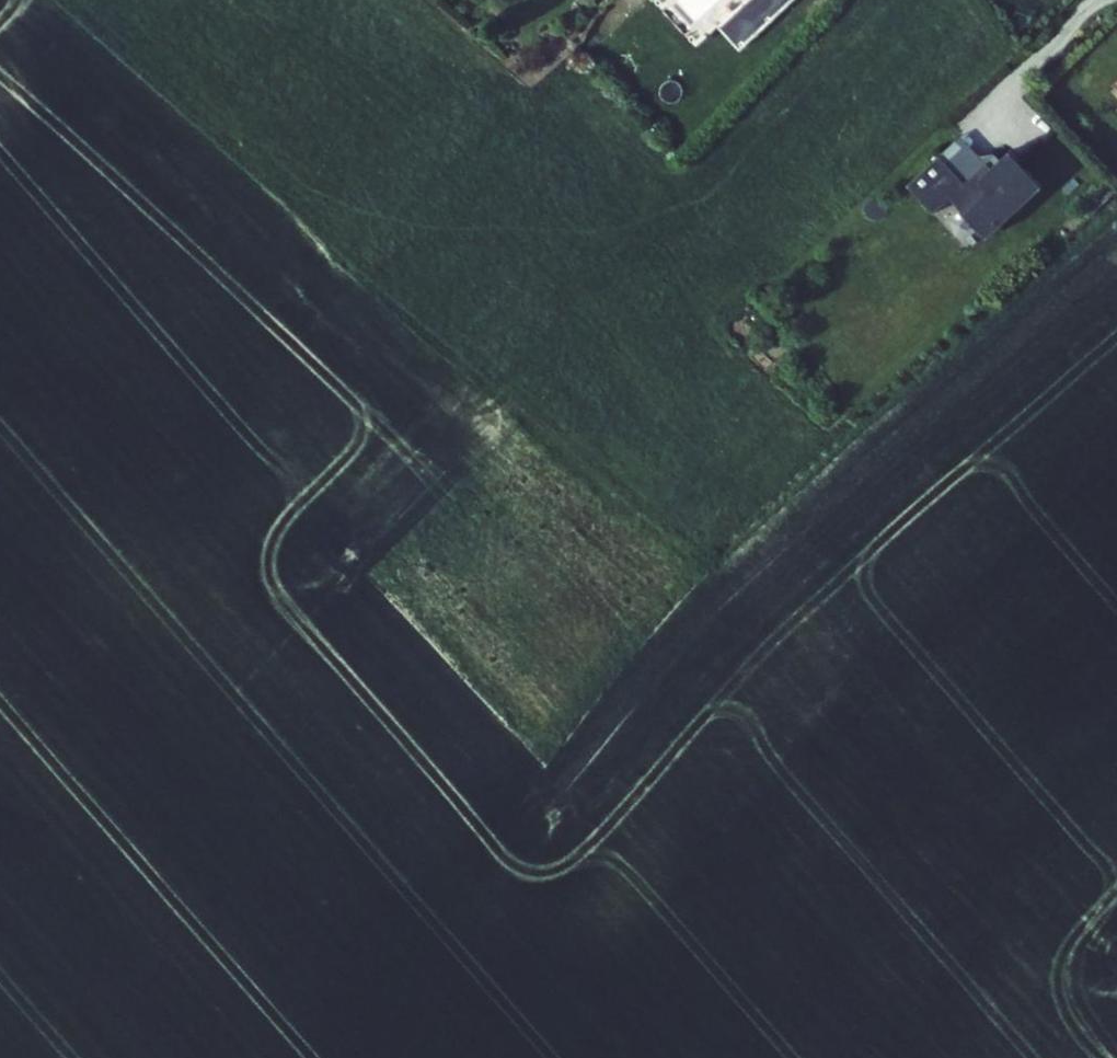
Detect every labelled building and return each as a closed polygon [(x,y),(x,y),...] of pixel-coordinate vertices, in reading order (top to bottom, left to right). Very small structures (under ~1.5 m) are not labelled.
[(732,14),(754,37),(793,0),(747,0),(732,14)] [(716,29),(738,53),(754,37),(732,14),(716,29)] [(980,156),(962,136),(940,157),(965,184),(987,164),(992,169),(1001,161),(995,155),(980,156)] [(1043,187),(1010,153),(1001,161),(992,169),(987,164),(965,184),(940,157),(908,187),(934,215),(951,200),(966,216),(970,212),(987,231),(993,226),(995,228),(1002,221),(1000,219),(1008,212),(1011,216),(1043,187)] [(987,231),(970,212),(966,216),(987,239),(1011,216),(1008,212),(1000,219),(1002,221),(995,228),(993,226),(987,231)]
